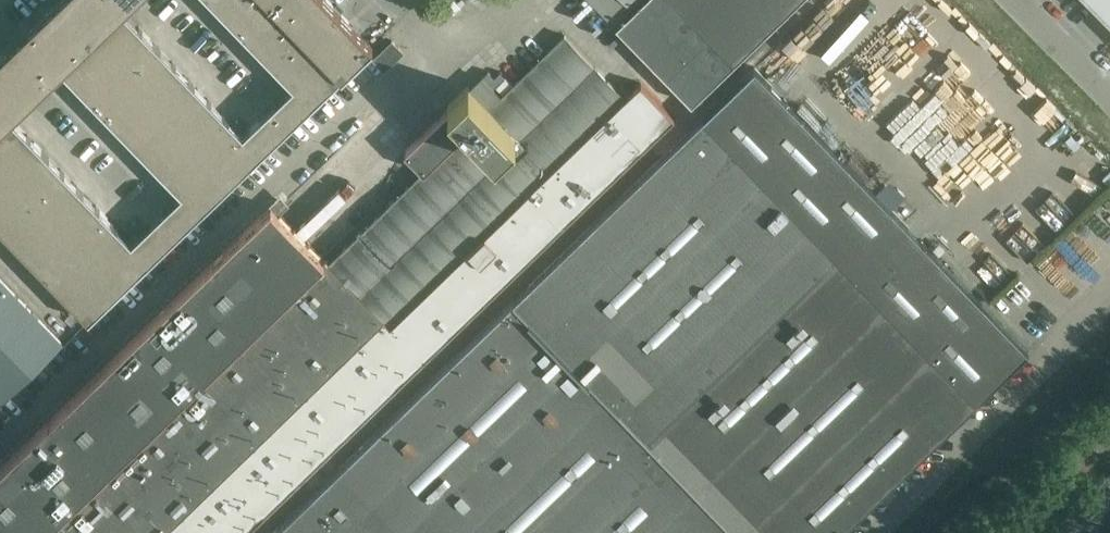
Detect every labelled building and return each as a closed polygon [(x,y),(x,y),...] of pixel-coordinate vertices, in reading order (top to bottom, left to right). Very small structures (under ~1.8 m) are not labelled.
[(17,41),(0,58),(0,229),(87,319),(373,47),(328,0),(209,0),(293,87),(243,135),(125,12),(138,0),(60,0),(17,41)] [(614,23),(638,0),(591,0),(614,23)] [(798,0),(642,0),(616,26),(691,104),(798,0)] [(1109,23),(1109,0),(1087,0),(1109,23)] [(675,119),(640,83),(625,98),(565,35),(501,96),(489,84),(482,77),(471,88),(469,86),(448,106),(450,108),(405,152),(423,172),(329,263),(281,212),(278,209),(276,212),(0,474),(0,532),(245,532),(675,119)] [(392,40),(374,58),(385,68),(402,51),(392,40)] [(984,392),(985,392),(1027,350),(754,67),(705,115),(703,117),(272,532),(838,532),(984,392)] [(1050,196),(1036,208),(1049,222),(1063,210),(1050,196)] [(340,200),(306,237),(314,244),(348,207),(340,200)] [(358,203),(343,221),(351,227),(366,210),(358,203)] [(1021,221),(1004,234),(1016,251),(1033,238),(1021,221)] [(3,401),(62,344),(0,279),(0,399),(3,401)]
